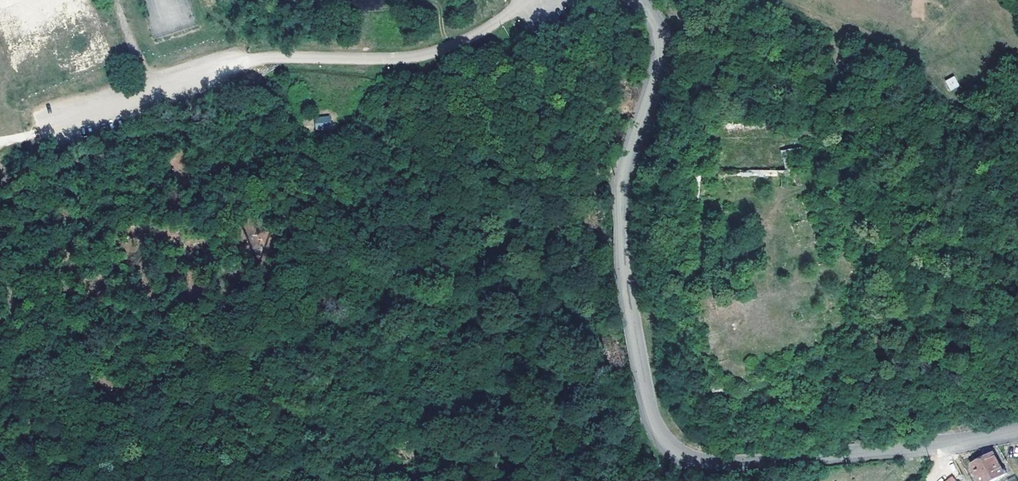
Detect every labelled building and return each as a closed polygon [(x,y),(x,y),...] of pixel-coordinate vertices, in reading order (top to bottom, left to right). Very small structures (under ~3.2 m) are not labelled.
[(950,91),(959,86),(954,75),(945,80),(950,91)] [(329,115),(314,118),(316,131),(332,128),(329,115)] [(972,465),(980,480),(994,480),(1006,475),(995,455),(972,465)]
